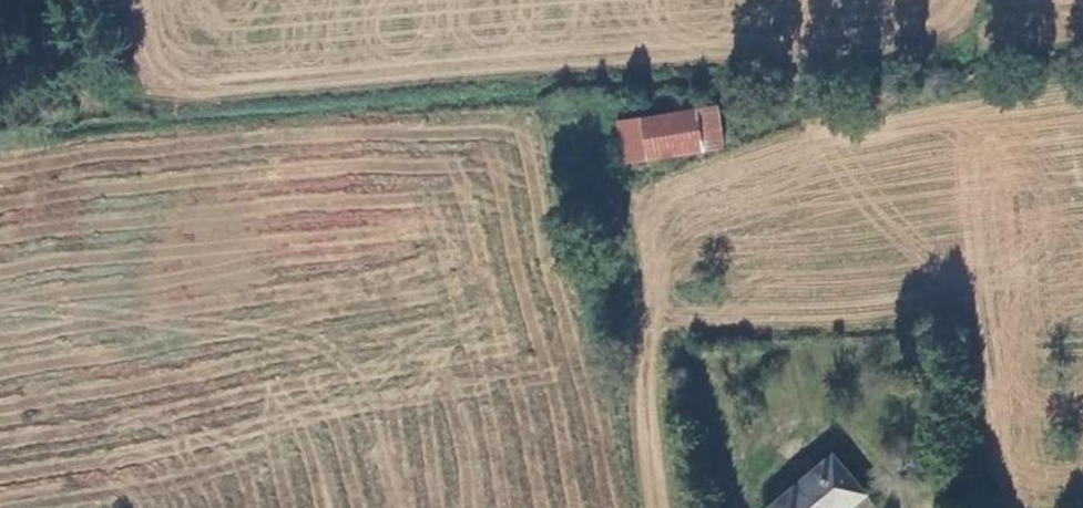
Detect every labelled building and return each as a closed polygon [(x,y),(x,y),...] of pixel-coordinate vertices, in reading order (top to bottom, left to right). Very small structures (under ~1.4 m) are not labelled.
[(787,107),(691,122),(697,163),(793,147),(787,107)] [(866,494),(838,459),(780,507),(850,507),(866,494)]
